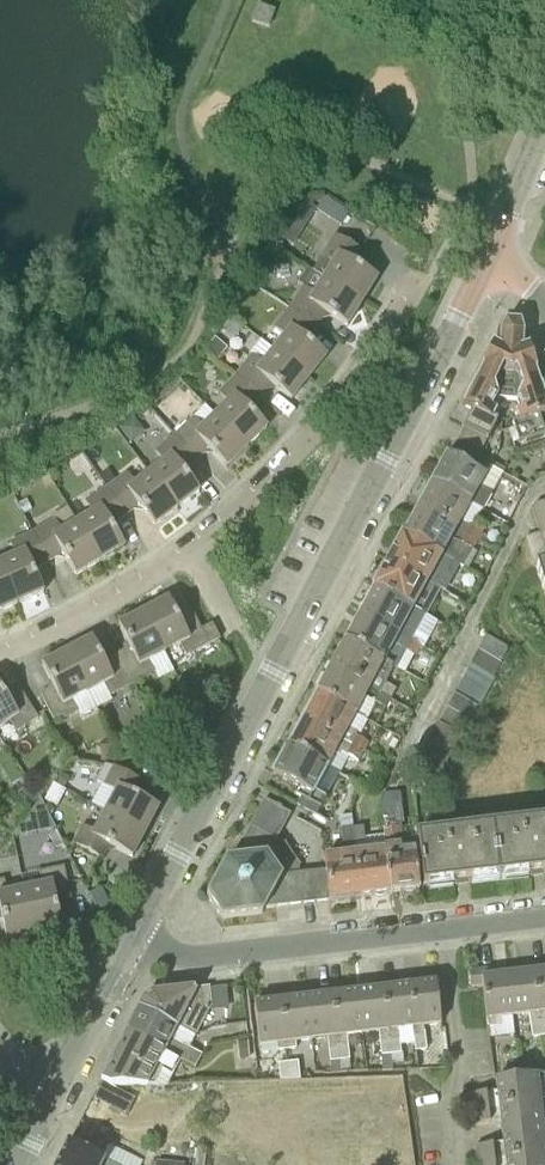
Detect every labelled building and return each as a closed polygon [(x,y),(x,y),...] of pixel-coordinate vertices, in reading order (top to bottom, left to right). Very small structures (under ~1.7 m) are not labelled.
[(56,121),(63,132),(82,116),(73,106),(56,121)] [(297,212),(310,222),(318,210),(304,201),(297,212)] [(333,263),(324,278),(363,302),(378,278),(355,264),(363,251),(335,234),(322,256),(333,263)] [(363,302),(324,278),(309,269),(300,284),(303,286),(290,308),(316,326),(325,312),(348,326),(363,302)] [(274,350),(309,378),(327,356),(306,339),(316,326),(290,308),(274,328),(285,336),(274,350)] [(516,400),(525,390),(520,376),(535,371),(536,371),(529,346),(524,346),(525,333),(522,322),(506,321),(500,331),(499,344),(494,344),(483,367),(484,367),(501,375),(495,388),(497,398),(516,400)] [(228,348),(216,339),(207,351),(219,360),(228,348)] [(237,376),(260,397),(271,384),(292,400),(309,378),(274,350),(263,364),(252,356),(237,376)] [(501,375),(484,367),(476,382),(475,382),(463,406),(472,411),(456,443),(480,456),(498,422),(494,420),(498,412),(493,408),(497,398),(495,388),(501,375)] [(516,400),(521,411),(515,414),(518,421),(512,423),(519,443),(544,435),(544,434),(539,416),(544,414),(544,398),(542,387),(540,388),(535,371),(520,376),(525,390),(516,400)] [(215,415),(247,447),(267,427),(249,408),(260,397),(237,376),(219,393),(228,403),(215,415)] [(175,436),(196,460),(208,448),(227,467),(247,447),(215,415),(203,427),(193,418),(175,436)] [(150,472),(177,509),(200,491),(183,470),(196,460),(175,436),(155,451),(164,462),(150,472)] [(480,456),(456,443),(450,456),(447,455),(432,482),(472,505),(484,511),(493,495),(480,488),(494,463),(480,456)] [(107,488),(125,515),(138,505),(155,526),(177,509),(150,472),(135,483),(127,473),(107,488)] [(472,505),(432,482),(418,509),(479,542),(484,533),(463,522),(472,505)] [(77,522),(100,561),(125,546),(111,523),(125,515),(107,488),(86,501),(92,513),(77,522)] [(533,510),(536,520),(544,517),(544,502),(535,505),(533,510)] [(479,542),(418,509),(404,534),(451,561),(451,562),(464,569),(479,542)] [(27,522),(33,532),(42,527),(35,517),(27,522)] [(544,532),(544,517),(536,520),(539,530),(541,534),(544,532)] [(33,532),(48,561),(62,552),(76,575),(100,561),(77,522),(62,531),(55,519),(42,527),(33,532)] [(541,534),(539,530),(525,534),(535,566),(536,565),(544,562),(544,547),(541,534)] [(18,604),(44,592),(33,568),(48,561),(33,532),(10,543),(16,555),(0,562),(18,604)] [(427,582),(429,583),(437,569),(441,572),(446,571),(451,562),(451,561),(404,534),(401,532),(386,560),(427,582)] [(427,582),(386,560),(371,587),(374,589),(421,614),(427,604),(426,599),(422,597),(419,595),(427,582)] [(18,604),(0,562),(0,612),(18,604)] [(536,565),(544,595),(544,562),(536,565)] [(425,616),(421,614),(374,589),(360,614),(411,642),(425,616)] [(144,612),(165,652),(181,644),(187,656),(209,644),(201,629),(194,616),(181,623),(169,599),(144,612)] [(131,649),(118,655),(133,684),(155,672),(149,660),(165,652),(144,612),(119,625),(131,649)] [(421,647),(411,642),(360,614),(346,641),(394,667),(398,669),(407,651),(416,656),(421,647)] [(220,639),(213,623),(201,629),(209,644),(220,639)] [(478,651),(502,664),(511,649),(486,635),(478,651)] [(133,684),(118,655),(105,662),(92,638),(67,651),(88,692),(104,683),(110,695),(123,689),(132,684),(133,684)] [(394,667),(346,641),(331,667),(372,689),(380,693),(391,700),(397,690),(385,683),(394,667)] [(72,700),(88,692),(67,651),(42,664),(54,688),(41,695),(56,724),(78,712),(72,700)] [(470,665),(495,678),(502,664),(478,651),(470,665)] [(462,679),(487,692),(495,678),(470,665),(462,679)] [(372,689),(331,667),(317,693),(358,715),(367,699),(372,689)] [(454,693),(479,706),(487,692),(462,679),(454,693)] [(135,691),(132,684),(123,689),(126,696),(135,691)] [(10,720),(17,732),(38,718),(21,691),(8,699),(0,686),(0,727),(10,720)] [(358,715),(317,693),(303,719),(364,753),(368,744),(348,733),(358,715)] [(391,700),(380,693),(375,703),(386,709),(391,700)] [(446,707),(471,721),(479,706),(454,693),(446,707)] [(438,722),(463,735),(471,721),(446,707),(438,722)] [(200,718),(193,710),(191,708),(180,717),(181,718),(190,728),(200,718)] [(364,753),(303,719),(288,746),(329,768),(339,750),(360,761),(364,753)] [(430,737),(455,750),(463,735),(438,722),(430,737)] [(422,751),(447,765),(455,750),(430,737),(422,751)] [(117,762),(115,743),(100,745),(102,763),(117,762)] [(329,768),(288,746),(273,774),(298,787),(294,794),(301,797),(298,804),(316,815),(320,807),(326,796),(316,791),(329,768)] [(447,765),(422,751),(409,776),(434,789),(447,765)] [(106,811),(146,832),(159,807),(135,795),(142,782),(114,767),(104,785),(116,791),(106,811)] [(64,789),(70,778),(62,774),(56,785),(64,789)] [(267,909),(285,876),(287,875),(300,874),(300,868),(302,866),(287,845),(287,844),(286,842),(283,844),(277,840),(290,815),(264,800),(232,861),(227,861),(207,897),(223,919),(263,915),(267,909)] [(146,832),(106,811),(95,831),(83,825),(74,843),(102,858),(109,845),(132,858),(146,832)] [(494,825),(500,876),(544,871),(544,819),(494,825)] [(500,876),(494,825),(418,834),(424,885),(500,876)] [(353,828),(361,898),(391,894),(386,846),(384,846),(384,848),(367,850),(364,826),(353,828)] [(386,846),(391,894),(420,891),(416,849),(402,850),(399,827),(384,828),(386,846)] [(361,898),(353,828),(343,829),(347,853),(325,855),(327,871),(330,902),(361,898)] [(25,889),(34,933),(62,927),(57,901),(71,898),(64,866),(39,872),(42,885),(25,889)] [(318,903),(330,902),(327,871),(314,872),(318,903)] [(304,905),(318,903),(314,872),(300,874),(304,905)] [(287,875),(291,906),(304,905),(300,874),(287,875)] [(267,909),(275,908),(291,906),(287,875),(285,876),(267,909)] [(34,933),(25,889),(7,892),(4,879),(0,880),(0,913),(1,913),(7,939),(34,933)] [(98,911),(111,905),(102,887),(89,893),(98,911)] [(544,963),(534,964),(542,1036),(544,1036),(544,969),(544,963)] [(542,1036),(534,964),(523,966),(524,973),(509,974),(514,1016),(530,1014),(532,1037),(542,1036)] [(514,1016),(509,974),(494,976),(493,969),(470,972),(471,986),(483,985),(488,1026),(498,1024),(498,1017),(514,1016)] [(408,986),(413,1027),(416,1051),(427,1050),(424,1026),(441,1024),(436,983),(420,985),(419,978),(407,979),(408,986)] [(413,1027),(408,986),(395,988),(394,981),(383,982),(392,1054),(402,1053),(399,1029),(413,1027)] [(392,1054),(383,982),(373,984),(373,991),(358,992),(363,1033),(379,1032),(384,1071),(393,1071),(392,1054)] [(363,1033),(358,992),(343,994),(342,987),(332,988),(341,1060),(350,1059),(347,1035),(363,1033)] [(142,1002),(138,1010),(177,1031),(185,1016),(201,1024),(212,1007),(209,988),(152,995),(142,1002)] [(342,1073),(341,1060),(332,988),(321,990),(322,997),(307,998),(312,1040),(328,1038),(332,1074),(342,1073)] [(312,1040),(307,998),(292,1000),(291,993),(281,995),(288,1050),(297,1049),(296,1042),(312,1040)] [(288,1050),(281,995),(270,996),(271,1003),(255,1005),(260,1046),(277,1044),(278,1051),(288,1050)] [(177,1031),(138,1010),(127,1032),(178,1060),(194,1069),(202,1054),(185,1046),(173,1040),(177,1031)] [(178,1060),(127,1032),(101,1081),(111,1087),(166,1085),(178,1060)] [(249,1059),(247,1041),(238,1042),(240,1060),(249,1059)] [(288,1063),(290,1080),(300,1079),(298,1062),(288,1063)] [(280,1081),(290,1080),(288,1063),(278,1064),(280,1081)] [(498,1092),(470,1095),(473,1125),(501,1122),(504,1143),(476,1147),(478,1164),(544,1164),(544,1141),(537,1075),(496,1080),(498,1092)] [(221,1105),(221,1096),(208,1095),(208,1104),(221,1105)] [(57,1164),(113,1164),(69,1143),(57,1164)] [(206,1148),(197,1147),(195,1164),(205,1164),(206,1148)]
